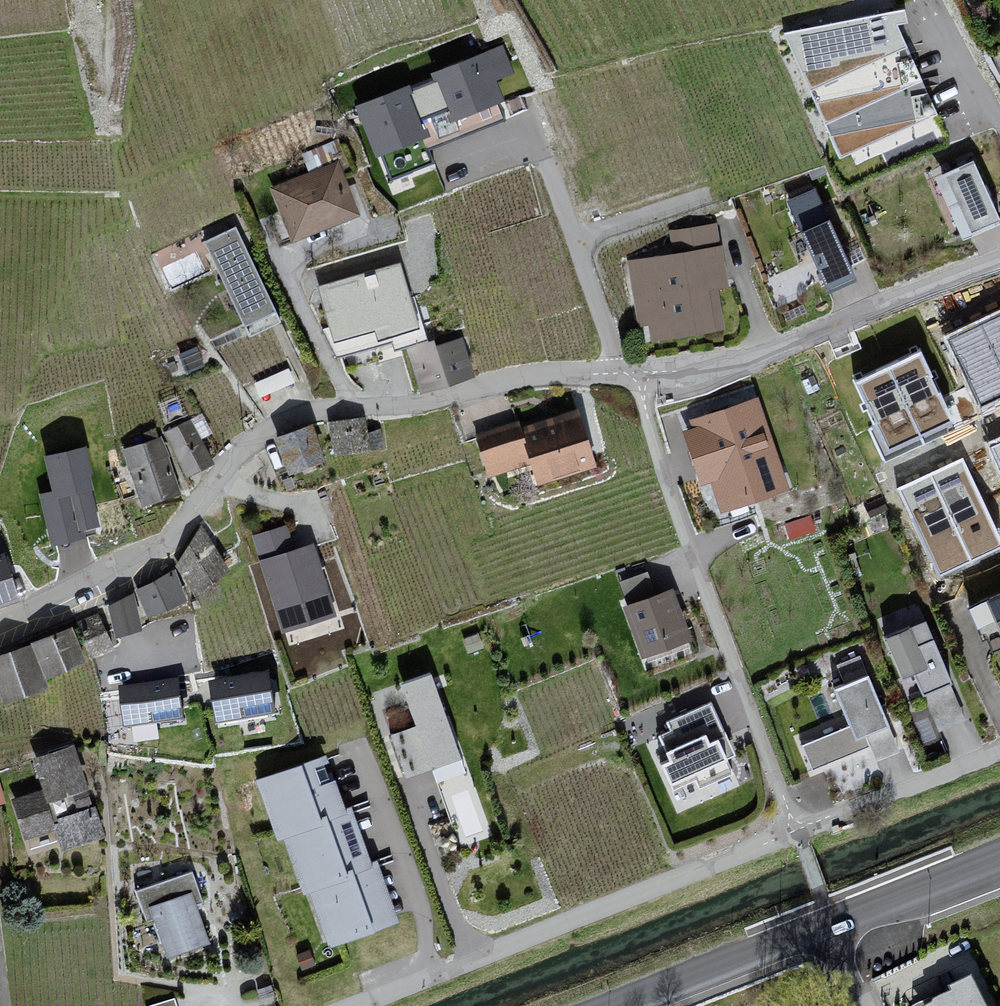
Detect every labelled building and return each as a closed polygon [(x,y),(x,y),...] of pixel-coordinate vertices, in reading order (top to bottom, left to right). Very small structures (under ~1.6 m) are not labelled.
[(904,8),(783,32),(839,160),(937,114),(896,23),(907,21),(904,8)] [(504,48),(355,105),(375,156),(381,153),(391,177),(432,161),(427,147),(508,116),(493,77),(513,70),(504,48)] [(934,176),(962,239),(999,222),(999,221),(973,159),(934,176)] [(357,214),(336,162),(269,190),(291,242),(357,214)] [(815,188),(787,200),(828,291),(856,279),(815,188)] [(672,255),(625,262),(635,328),(647,326),(650,344),(722,333),(715,286),(725,285),(716,224),(669,231),(672,255)] [(272,312),(232,228),(199,244),(240,328),(272,312)] [(419,328),(400,262),(317,286),(333,341),(374,330),(377,340),(419,328)] [(981,324),(999,365),(999,315),(981,324)] [(949,338),(981,408),(999,400),(999,365),(981,324),(949,338)] [(434,341),(409,349),(422,391),(472,375),(461,338),(436,346),(434,341)] [(921,352),(889,367),(921,437),(954,422),(921,352)] [(889,367),(857,382),(889,452),(921,437),(889,367)] [(789,489),(757,397),(689,421),(692,429),(683,432),(701,485),(711,482),(721,512),(789,489)] [(516,423),(473,437),(487,479),(527,466),(535,489),(594,469),(576,412),(519,431),(516,423)] [(363,420),(325,425),(330,459),(383,453),(381,433),(365,435),(363,420)] [(188,422),(163,433),(183,476),(208,464),(188,422)] [(277,438),(284,473),(318,465),(312,428),(277,438)] [(157,438),(119,452),(139,508),(177,494),(157,438)] [(991,446),(999,466),(999,442),(991,446)] [(103,534),(82,448),(45,457),(53,491),(40,494),(52,546),(103,534)] [(931,475),(970,561),(999,547),(999,540),(963,460),(931,475)] [(931,475),(898,490),(938,576),(970,561),(931,475)] [(282,528),(251,537),(279,634),(334,619),(313,545),(289,551),(282,528)] [(226,571),(199,529),(173,567),(191,602),(226,571)] [(16,599),(2,555),(0,556),(0,604),(16,599)] [(690,642),(670,589),(656,594),(648,572),(620,583),(628,603),(622,606),(642,660),(690,642)] [(184,604),(170,576),(134,593),(149,622),(184,604)] [(968,608),(981,640),(988,637),(993,651),(999,648),(999,595),(968,608)] [(128,598),(102,605),(112,644),(138,638),(128,598)] [(95,615),(73,623),(87,661),(109,653),(95,615)] [(923,624),(882,641),(897,683),(912,674),(921,696),(948,688),(923,624)] [(69,630),(26,646),(38,682),(83,663),(69,630)] [(0,654),(0,704),(41,691),(38,682),(26,646),(0,654)] [(431,671),(399,683),(462,847),(493,835),(431,671)] [(271,676),(212,685),(219,729),(278,719),(271,676)] [(866,679),(833,692),(853,743),(888,731),(866,679)] [(180,680),(121,689),(128,732),(187,724),(180,680)] [(711,702),(665,722),(669,730),(657,735),(669,761),(662,764),(674,789),(696,779),(700,787),(732,772),(726,759),(735,755),(711,702)] [(74,745),(33,758),(44,790),(13,800),(25,838),(57,827),(64,848),(104,835),(74,745)] [(345,811),(326,757),(256,781),(277,842),(284,839),(303,894),(310,891),(331,950),(403,925),(381,861),(373,864),(353,808),(345,811)] [(192,872),(136,893),(148,926),(140,929),(147,949),(160,944),(165,959),(209,943),(199,915),(207,913),(192,872)] [(942,1005),(983,1005),(972,984),(949,994),(951,1001),(942,1005)] [(146,1005),(176,1005),(174,997),(146,1005)]
